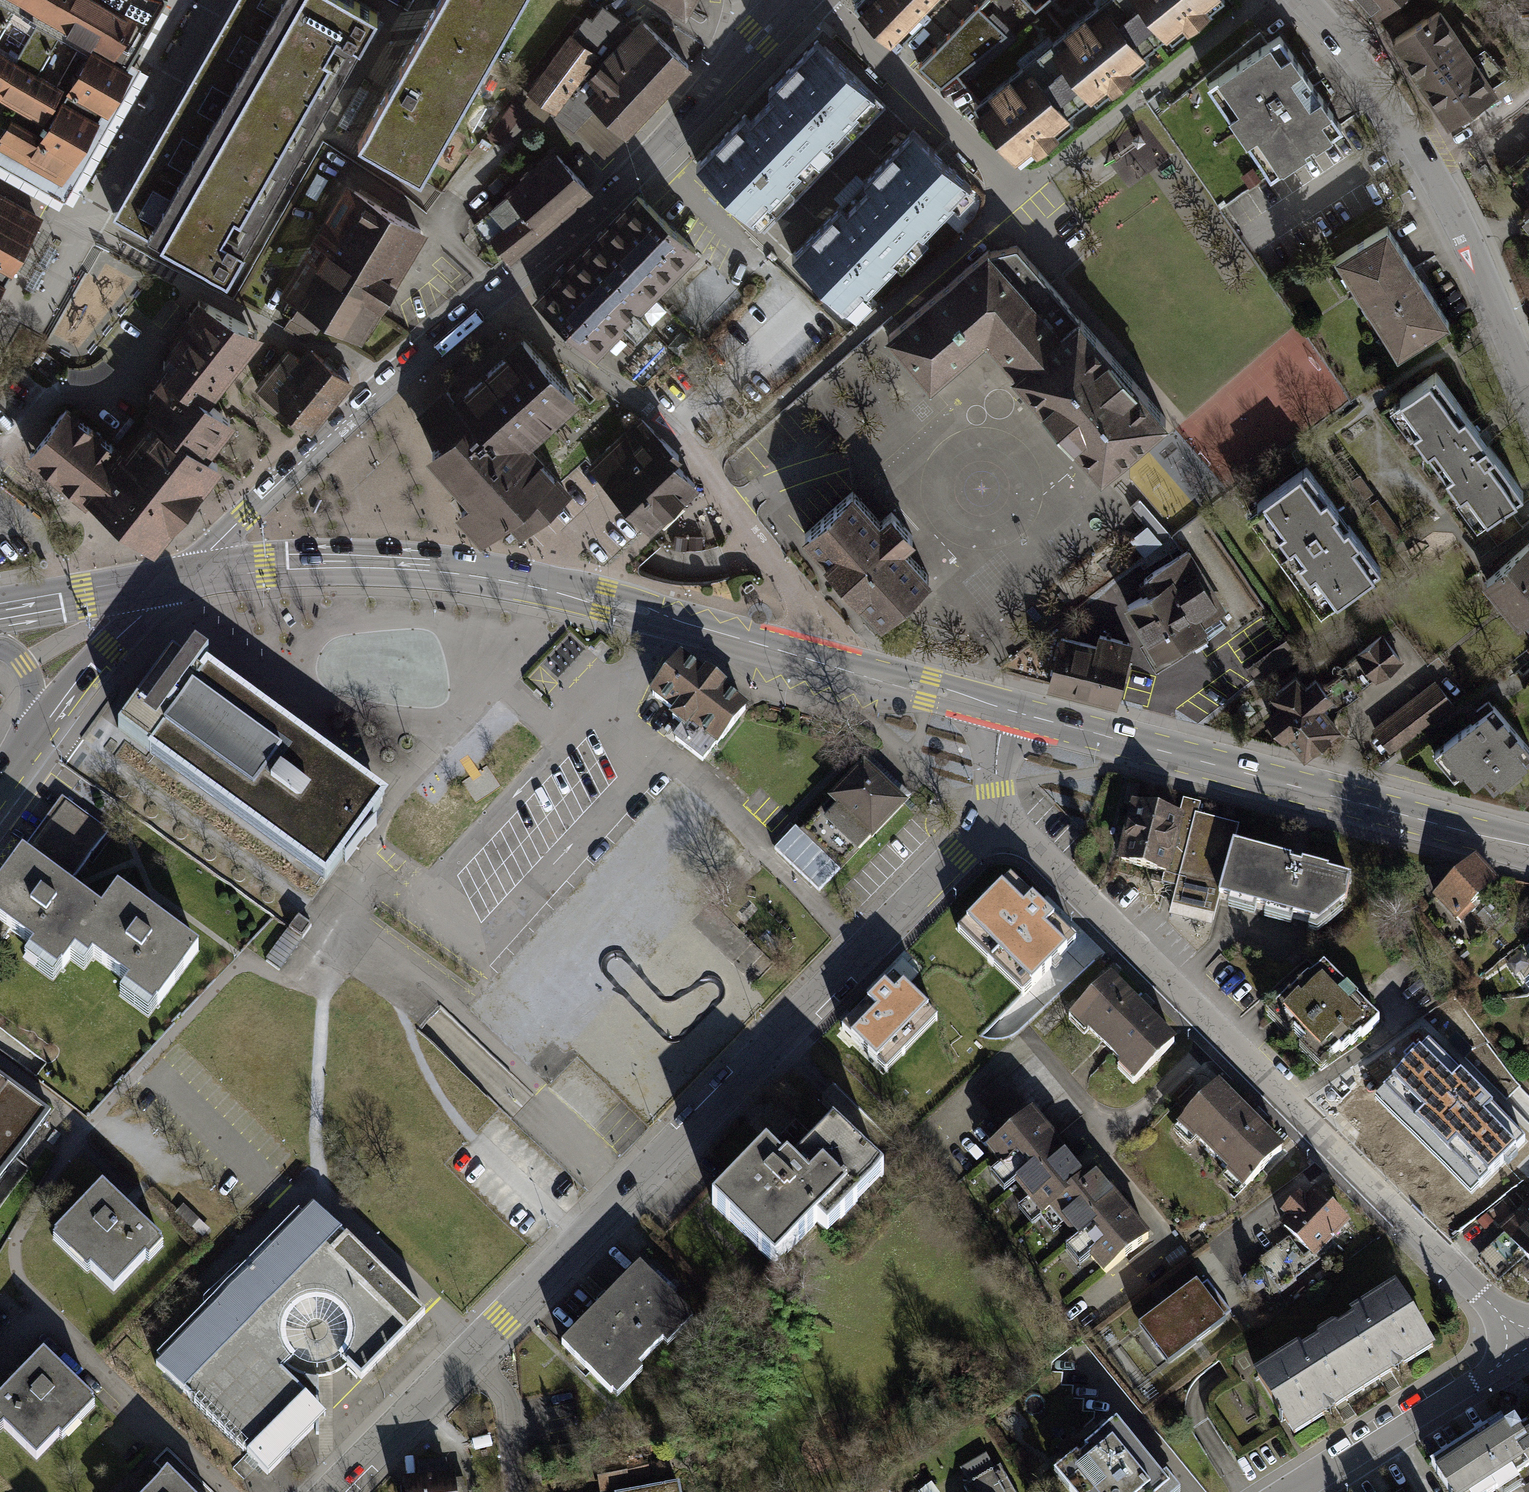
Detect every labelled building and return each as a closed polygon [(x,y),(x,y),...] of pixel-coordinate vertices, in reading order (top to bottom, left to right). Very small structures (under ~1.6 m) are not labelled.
[(13,0),(0,0),(0,31),(16,2),(13,0)] [(16,2),(39,15),(62,28),(84,40),(123,62),(158,0),(13,0),(16,2)] [(308,0),(233,0),(153,140),(144,155),(111,213),(168,245),(308,0)] [(168,245),(227,278),(270,202),(377,14),(353,0),(308,0),(168,245)] [(431,19),(492,53),(522,0),(442,0),(431,19)] [(853,1),(896,42),(937,0),(854,0),(853,1)] [(1031,0),(981,0),(918,64),(941,85),(955,72),(979,99),(1022,63),(1052,39),(1064,29),(1041,1),(1035,5),(1031,0)] [(1096,100),(1149,57),(1138,44),(1150,35),(1121,0),(1112,0),(1102,9),(1096,2),(1092,6),(1064,29),(1052,39),(1057,45),(1042,57),(1074,96),(1085,87),(1096,100)] [(1150,35),(1161,26),(1172,38),(1219,0),(1121,0),(1150,35)] [(1376,13),(1390,0),(1365,0),(1376,13)] [(1452,28),(1438,9),(1393,39),(1449,121),(1460,113),(1465,121),(1500,97),(1492,89),(1508,74),(1460,22),(1452,28)] [(623,132),(689,63),(643,23),(625,43),(618,37),(625,29),(599,11),(589,25),(582,22),(531,91),(576,124),(595,104),(623,132)] [(39,15),(19,50),(0,84),(0,86),(44,111),(56,90),(64,76),(41,64),(62,28),(39,15)] [(492,53),(431,19),(361,143),(422,177),(492,53)] [(1341,124),(1280,35),(1209,83),(1225,106),(1238,97),(1268,140),(1254,149),(1271,172),(1305,149),(1301,142),(1312,135),(1316,141),(1341,124)] [(745,113),(696,163),(764,229),(886,105),(817,38),(767,89),(773,95),(750,118),(745,113)] [(19,50),(0,39),(0,84),(19,50)] [(64,76),(56,90),(94,111),(123,62),(84,40),(64,76)] [(973,104),(1021,161),(1072,119),(1062,106),(1074,96),(1042,57),(1027,69),(1022,63),(979,99),(973,104)] [(13,115),(0,138),(0,145),(15,154),(57,177),(94,111),(56,90),(44,111),(35,127),(13,115)] [(914,128),(791,254),(855,315),(977,188),(914,128)] [(527,154),(535,163),(552,149),(543,140),(527,154)] [(473,216),(478,221),(474,225),(489,242),(496,237),(509,253),(584,187),(557,156),(532,177),(527,172),(519,179),(523,183),(495,207),(490,201),(473,216)] [(1243,177),(1250,186),(1260,179),(1253,170),(1243,177)] [(418,231),(355,193),(325,242),(389,280),(418,231)] [(638,195),(594,240),(651,294),(661,285),(695,249),(638,195)] [(36,228),(0,206),(0,287),(36,228)] [(1387,225),(1335,258),(1344,272),(1350,269),(1359,283),(1354,286),(1364,302),(1369,299),(1374,307),(1370,310),(1380,326),(1384,323),(1394,337),(1388,341),(1398,356),(1450,322),(1387,225)] [(651,294),(594,240),(538,298),(595,352),(624,322),(637,334),(649,322),(636,310),(651,294)] [(389,280),(325,242),(288,307),(297,312),(290,324),(309,336),(324,311),(360,332),(389,280)] [(58,249),(48,244),(24,286),(33,292),(58,249)] [(989,253),(890,337),(931,386),(987,338),(1094,465),(1100,473),(1165,419),(1019,246),(989,253)] [(149,411),(153,414),(204,452),(231,417),(209,401),(220,386),(215,382),(253,332),(204,306),(171,349),(179,355),(158,383),(166,389),(149,411)] [(676,321),(628,366),(643,382),(691,337),(676,321)] [(432,452),(467,492),(522,443),(575,396),(524,340),(456,400),(448,391),(422,414),(445,440),(432,452)] [(256,387),(310,430),(329,405),(292,376),(303,362),(287,348),(256,387)] [(337,369),(312,350),(303,362),(292,376),(329,405),(348,381),(350,376),(349,372),(347,367),(342,363),(337,369)] [(1525,502),(1441,374),(1401,400),(1484,528),(1525,502)] [(123,454),(64,409),(30,454),(91,500),(94,496),(127,521),(158,545),(202,488),(199,486),(217,462),(204,452),(153,414),(123,454)] [(639,417),(589,465),(648,526),(693,483),(673,463),(679,458),(639,417)] [(563,488),(522,443),(467,492),(475,500),(462,511),(485,537),(508,517),(518,529),(563,488)] [(1384,564),(1311,463),(1252,506),(1325,607),(1384,564)] [(804,533),(880,620),(928,578),(903,549),(916,538),(893,511),(880,522),(853,490),(804,533)] [(1527,542),(1479,583),(1496,602),(1500,598),(1521,622),(1528,615),(1528,544),(1527,542)] [(1220,613),(1184,551),(1138,581),(1146,593),(1121,607),(1153,658),(1187,639),(1190,644),(1222,626),(1215,615),(1220,613)] [(1134,642),(1062,625),(1049,682),(1121,698),(1134,642)] [(1399,662),(1380,633),(1352,651),(1371,680),(1399,662)] [(1287,638),(1251,666),(1264,684),(1300,656),(1287,638)] [(324,880),(383,799),(204,671),(201,676),(197,673),(209,658),(195,648),(184,662),(173,654),(117,731),(324,880)] [(703,760),(743,708),(680,659),(653,694),(679,714),(674,720),(684,728),(676,739),(703,760)] [(1331,697),(1314,675),(1302,684),(1293,673),(1268,693),(1276,702),(1261,714),(1281,738),(1284,736),(1300,756),(1337,727),(1320,706),(1331,697)] [(1450,705),(1432,681),(1369,729),(1388,753),(1450,705)] [(1486,695),(1470,708),(1475,715),(1439,745),(1471,783),(1479,777),(1490,790),(1502,780),(1506,785),(1522,772),(1518,768),(1528,759),(1528,747),(1486,695)] [(911,800),(870,762),(802,833),(842,871),(911,800)] [(1181,802),(1176,819),(1161,876),(1159,885),(1170,888),(1166,904),(1209,916),(1214,900),(1227,851),(1233,828),(1192,817),(1195,806),(1181,802)] [(1176,819),(1129,806),(1114,864),(1161,876),(1176,819)] [(64,807),(36,843),(76,874),(104,838),(64,807)] [(796,831),(776,851),(819,894),(840,873),(796,831)] [(30,847),(0,887),(0,932),(6,924),(67,971),(82,951),(113,910),(30,847)] [(1347,883),(1227,851),(1214,900),(1313,927),(1343,905),(1347,883)] [(1473,860),(1437,894),(1460,918),(1496,885),(1473,860)] [(1033,985),(1077,941),(1011,877),(967,921),(1033,985)] [(113,910),(82,951),(150,1004),(195,946),(127,893),(113,910)] [(1290,997),(1274,1012),(1324,1062),(1337,1049),(1340,1051),(1360,1031),(1362,1034),(1375,1021),(1325,970),(1311,984),(1309,981),(1292,999),(1290,997)] [(1180,1038),(1116,973),(1075,1013),(1138,1078),(1180,1038)] [(895,977),(843,1030),(877,1063),(929,1010),(895,977)] [(1481,1186),(1526,1141),(1427,1042),(1382,1087),(1481,1186)] [(15,1158),(48,1112),(0,1077),(0,1178),(15,1158)] [(1288,1150),(1225,1083),(1181,1125),(1244,1192),(1288,1150)] [(1051,1207),(1087,1178),(1034,1113),(990,1149),(1043,1214),(1051,1207)] [(791,1173),(767,1149),(714,1204),(776,1265),(816,1223),(828,1234),(884,1177),(834,1128),(791,1173)] [(1087,1178),(1051,1207),(1105,1273),(1149,1238),(1095,1171),(1087,1178)] [(165,1247),(104,1187),(54,1236),(115,1297),(165,1247)] [(1319,1189),(1285,1224),(1319,1257),(1354,1222),(1319,1189)] [(158,1366),(268,1475),(322,1419),(318,1416),(317,1378),(307,1377),(296,1373),(288,1366),(283,1359),(280,1351),(278,1340),(280,1330),(284,1320),(290,1313),(298,1307),(307,1303),(317,1302),(327,1303),(335,1307),(344,1313),(349,1320),(353,1330),(355,1339),(354,1348),(350,1358),(345,1365),(361,1381),(425,1316),(323,1216),(315,1208),(158,1366)] [(1502,1229),(1507,1235),(1481,1259),(1499,1279),(1525,1256),(1528,1260),(1528,1219),(1522,1211),(1502,1229)] [(691,1321),(638,1267),(555,1349),(609,1403),(691,1321)] [(1140,1325),(1155,1345),(1213,1302),(1199,1282),(1140,1325)] [(1332,1330),(1327,1334),(1357,1381),(1373,1371),(1376,1376),(1388,1368),(1390,1362),(1386,1357),(1391,1353),(1395,1359),(1400,1360),(1413,1352),(1410,1348),(1427,1337),(1396,1288),(1353,1315),(1356,1320),(1346,1327),(1345,1332),(1332,1330)] [(280,1351),(283,1359),(288,1366),(296,1373),(307,1377),(317,1378),(326,1377),(330,1376),(338,1372),(345,1365),(350,1358),(354,1348),(355,1339),(353,1330),(349,1320),(344,1313),(335,1307),(327,1303),(317,1302),(307,1303),(298,1307),(290,1313),(284,1320),(280,1330),(278,1340),(280,1351)] [(1228,1322),(1213,1302),(1155,1345),(1169,1364),(1228,1322)] [(1299,1349),(1257,1376),(1288,1425),(1305,1415),(1308,1419),(1320,1411),(1321,1406),(1318,1400),(1323,1396),(1327,1403),(1332,1403),(1345,1395),(1342,1391),(1357,1381),(1327,1334),(1322,1337),(1320,1348),(1313,1347),(1302,1354),(1299,1349)] [(48,1352),(33,1367),(0,1400),(0,1421),(40,1461),(99,1402),(48,1352)] [(1431,1466),(1448,1491),(1492,1491),(1517,1476),(1527,1491),(1528,1491),(1528,1426),(1519,1432),(1514,1423),(1506,1428),(1500,1420),(1431,1466)] [(1117,1423),(1054,1474),(1068,1491),(1173,1491),(1117,1423)] [(407,1484),(408,1491),(467,1491),(466,1479),(447,1481),(446,1462),(418,1464),(419,1483),(407,1484)] [(150,1491),(195,1491),(173,1470),(150,1491)] [(624,1491),(684,1491),(682,1481),(624,1491)]
